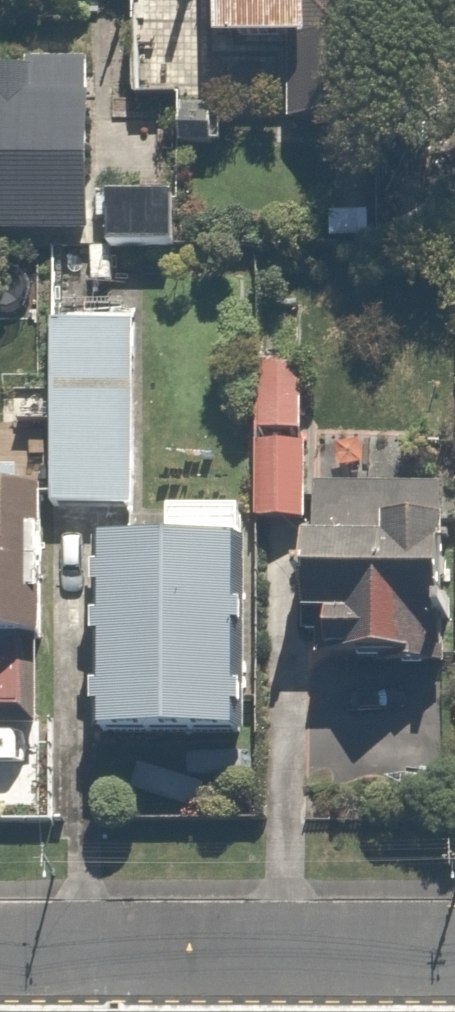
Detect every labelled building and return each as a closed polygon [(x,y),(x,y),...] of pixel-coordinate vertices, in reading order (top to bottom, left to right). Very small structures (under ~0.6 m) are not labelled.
[(244,71),(336,74),(338,5),(380,6),(381,0),(246,0),(244,71)] [(0,112),(0,250),(115,255),(115,263),(189,266),(191,202),(107,199),(112,64),(28,60),(26,113),(0,112)] [(73,329),(64,512),(143,515),(152,332),(73,329)] [(316,369),(274,368),(273,442),(315,442),(316,369)] [(314,449),(271,447),(269,533),(312,534),(314,449)] [(0,482),(0,734),(51,735),(53,659),(71,660),(74,517),(61,517),(29,516),(30,483),(0,482)] [(450,542),(451,493),(326,491),(322,681),(454,684),(454,676),(454,542),(450,542)] [(269,764),(269,567),(269,533),(269,521),(189,521),(189,552),(112,553),(113,765),(269,764)]
